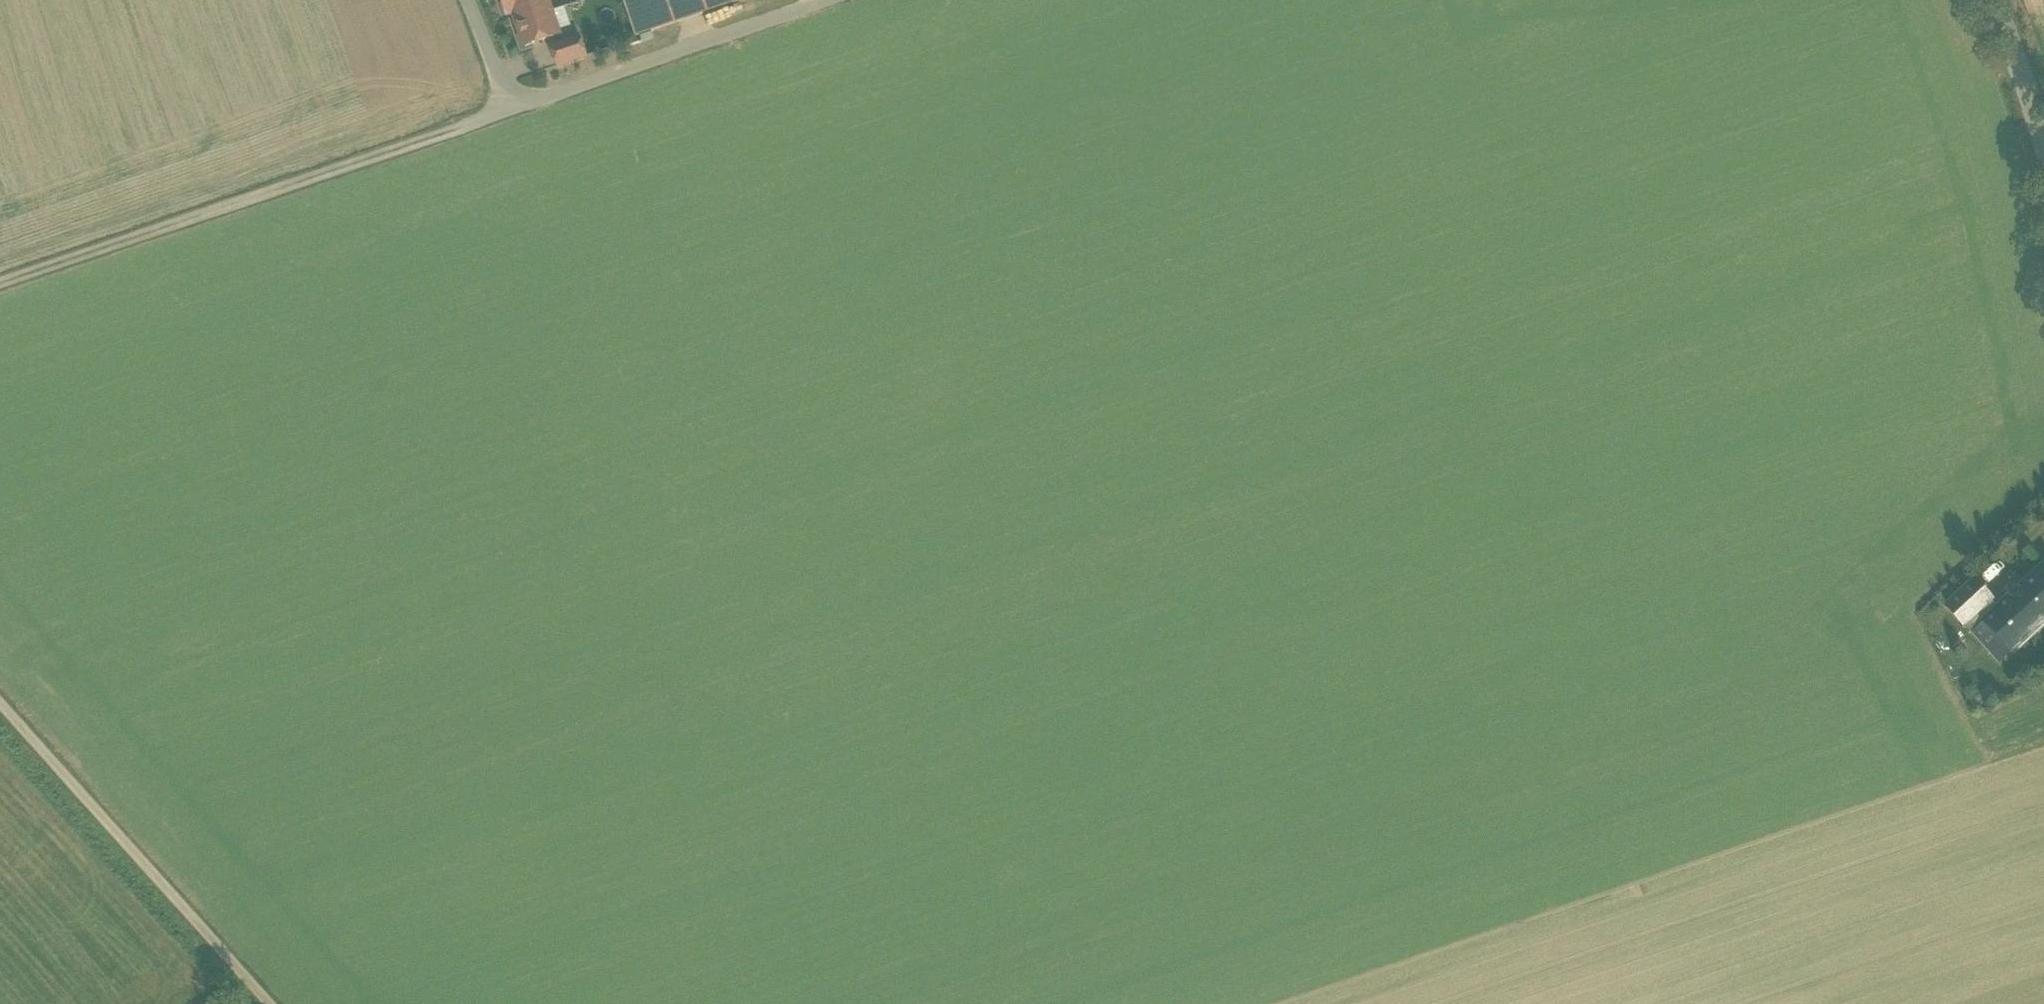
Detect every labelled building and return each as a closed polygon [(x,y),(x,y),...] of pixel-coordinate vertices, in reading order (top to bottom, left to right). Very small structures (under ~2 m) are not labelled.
[(533,52),(560,44),(576,36),(562,0),(514,0),(533,52)] [(644,36),(752,0),(632,0),(644,36)] [(591,34),(560,44),(566,65),(598,56),(591,34)] [(1984,621),(2000,639),(2012,652),(2043,622),(2043,566),(1998,609),(1984,621)] [(1974,582),(1948,606),(1972,633),(1984,621),(1998,609),(1974,582)] [(2000,639),(1984,621),(1972,633),(1987,651),(2000,639)]
